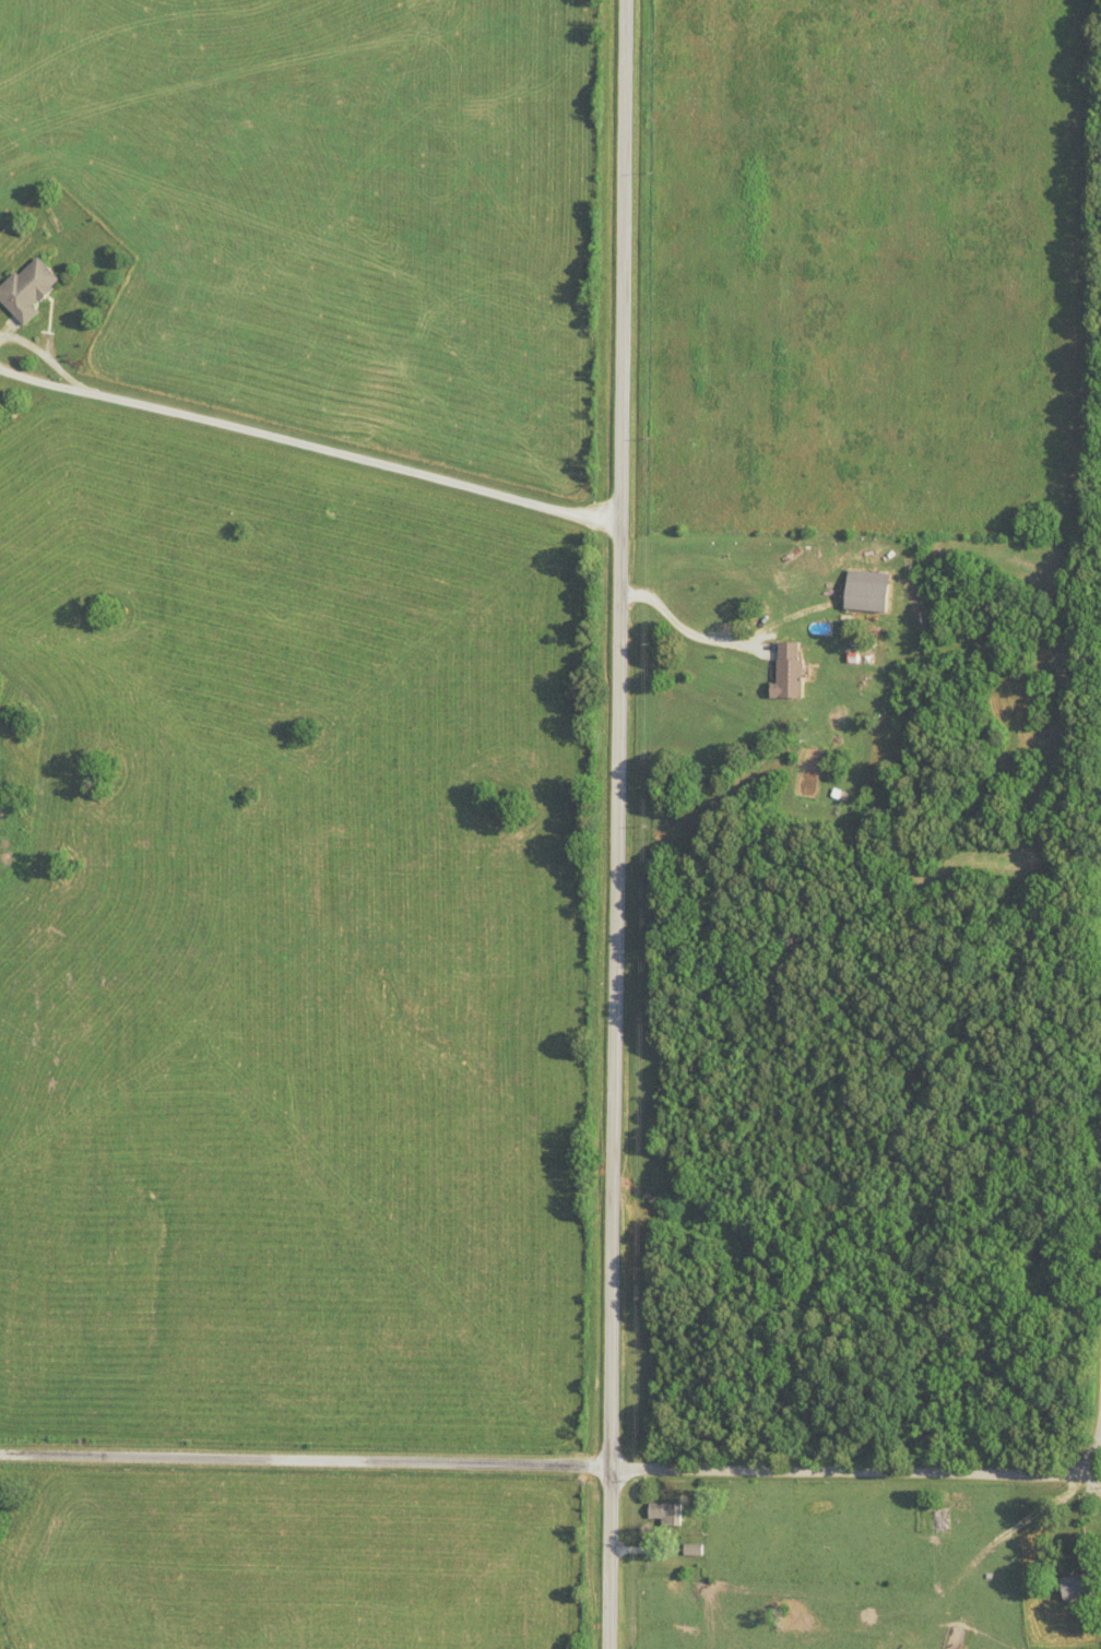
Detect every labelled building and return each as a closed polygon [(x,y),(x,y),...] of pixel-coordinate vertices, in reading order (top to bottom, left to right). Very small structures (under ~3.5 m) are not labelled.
[(36,312),(30,306),(57,280),(33,255),(0,287),(0,303),(22,325),(36,312)] [(840,608),(881,613),(887,574),(846,569),(840,608)] [(798,698),(798,642),(774,643),(774,683),(766,683),(766,699),(798,698)] [(657,1526),(680,1526),(680,1503),(646,1503),(646,1521),(657,1521),(657,1526)] [(949,1507),(926,1507),(926,1532),(949,1532),(949,1507)] [(682,1555),(701,1555),(701,1544),(682,1544),(682,1555)] [(1091,1599),(1091,1575),(1058,1575),(1058,1599),(1091,1599)]
